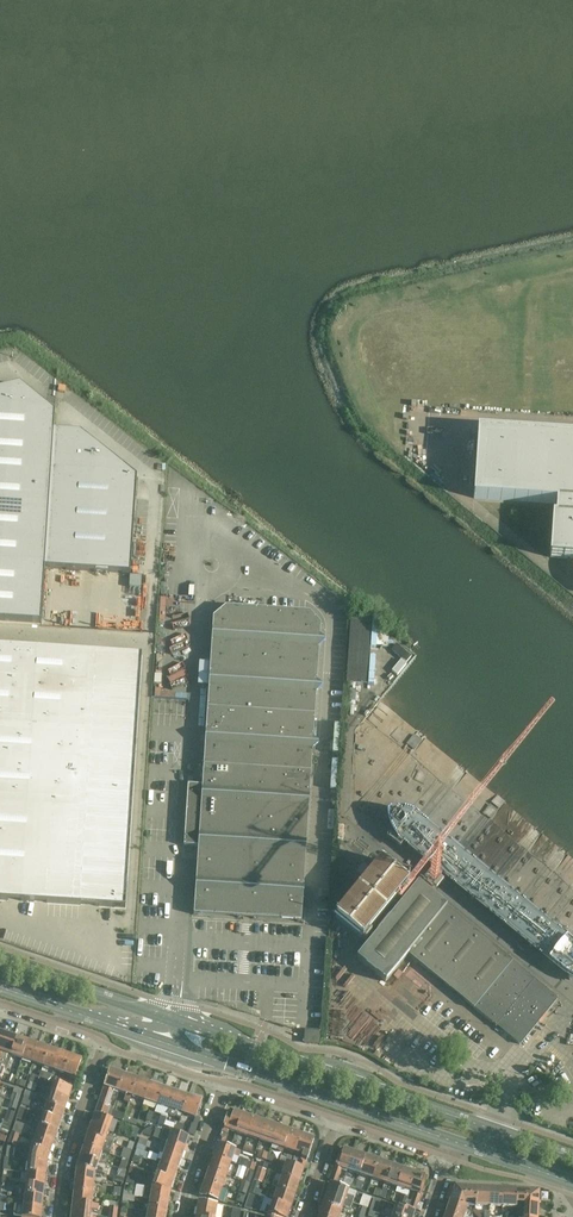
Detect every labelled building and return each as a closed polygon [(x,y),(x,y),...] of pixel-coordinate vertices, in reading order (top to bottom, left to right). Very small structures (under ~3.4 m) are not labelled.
[(41,623),(44,569),(53,432),(54,413),(19,385),(0,390),(0,621),(41,623)] [(477,431),(473,499),(556,504),(555,517),(552,517),(549,558),(572,559),(572,437),(477,431)] [(130,575),(137,479),(121,466),(80,434),(53,432),(44,569),(130,575)] [(212,618),(206,710),(314,717),(320,625),(309,613),(225,607),(212,618)] [(350,621),(346,684),(368,686),(372,623),(350,621)] [(125,908),(142,657),(0,647),(0,900),(125,908)] [(206,710),(203,767),(310,774),(314,717),(206,710)] [(301,911),(310,774),(203,767),(201,799),(248,802),(246,843),(242,907),(241,912),(243,914),(247,916),(252,915),(254,913),(254,908),(301,911)] [(201,799),(194,904),(218,905),(217,911),(219,913),(223,915),(228,913),(230,911),(230,906),(234,842),(246,843),(248,802),(201,799)] [(230,906),(242,907),(246,843),(234,842),(230,906)] [(383,858),(336,916),(363,938),(410,881),(383,858)] [(428,972),(439,957),(466,925),(417,885),(356,960),(385,983),(407,955),(428,972)] [(489,943),(466,925),(439,957),(462,976),(489,943)] [(512,962),(489,943),(462,976),(486,995),(512,962)] [(474,1009),(482,1000),(486,995),(462,976),(439,957),(428,972),(474,1009)] [(534,980),(512,962),(486,995),(482,1000),(503,1018),(534,981),(534,980)] [(537,984),(534,981),(503,1018),(496,1026),(520,1045),(537,1024),(557,1000),(537,984)] [(5,1069),(7,1069),(11,1056),(17,1038),(0,1032),(0,1067),(5,1069)] [(305,1032),(304,1044),(319,1044),(320,1033),(305,1032)] [(17,1038),(11,1056),(22,1059),(28,1041),(17,1038)] [(28,1041),(22,1059),(33,1063),(39,1045),(28,1041)] [(39,1045),(33,1063),(44,1067),(50,1049),(39,1045)] [(50,1049),(44,1067),(54,1070),(60,1052),(50,1049)] [(60,1052),(54,1070),(65,1074),(71,1056),(60,1052)] [(63,1079),(61,1085),(72,1089),(76,1077),(82,1060),(71,1056),(65,1074),(70,1076),(68,1081),(63,1079)] [(104,1087),(96,1112),(109,1117),(113,1108),(109,1106),(114,1093),(117,1094),(118,1092),(124,1074),(112,1070),(109,1072),(104,1087)] [(39,1078),(48,1081),(51,1079),(52,1075),(41,1071),(39,1078)] [(14,1085),(17,1073),(13,1072),(9,1083),(14,1085)] [(124,1074),(118,1092),(126,1095),(123,1101),(129,1103),(131,1097),(131,1096),(137,1079),(124,1074)] [(24,1088),(28,1077),(23,1075),(21,1080),(18,1079),(15,1085),(24,1088)] [(56,1077),(54,1083),(61,1085),(63,1079),(56,1077)] [(137,1079),(131,1096),(131,1097),(143,1101),(150,1083),(137,1079)] [(41,1080),(38,1088),(44,1090),(47,1082),(41,1080)] [(30,1081),(27,1089),(35,1092),(37,1084),(30,1081)] [(54,1083),(50,1093),(68,1100),(72,1089),(61,1085),(54,1083)] [(150,1083),(143,1101),(156,1105),(163,1088),(150,1083)] [(163,1088),(156,1105),(169,1109),(175,1092),(163,1088)] [(22,1092),(14,1089),(11,1101),(18,1104),(22,1092)] [(34,1094),(25,1091),(24,1096),(32,1099),(34,1094)] [(175,1092),(169,1109),(182,1114),(188,1096),(175,1092)] [(50,1093),(46,1104),(64,1111),(68,1100),(50,1093)] [(31,1099),(32,1100),(32,1099),(24,1096),(21,1104),(28,1107),(31,1099)] [(188,1096),(182,1114),(196,1119),(202,1101),(188,1096)] [(8,1108),(16,1110),(18,1104),(11,1101),(8,1108)] [(46,1104),(43,1115),(61,1121),(64,1111),(46,1104)] [(24,1122),(28,1110),(20,1107),(16,1119),(24,1122)] [(113,1108),(109,1117),(122,1121),(124,1117),(127,1109),(124,1108),(122,1114),(113,1110),(113,1108)] [(222,1131),(220,1137),(221,1138),(225,1139),(227,1133),(228,1130),(236,1133),(242,1115),(229,1110),(222,1131)] [(12,1122),(15,1114),(7,1111),(5,1119),(8,1120),(7,1123),(11,1124),(12,1122)] [(149,1112),(146,1121),(151,1122),(154,1113),(149,1112)] [(95,1114),(91,1125),(109,1131),(114,1133),(118,1122),(113,1121),(95,1114)] [(43,1115),(39,1125),(57,1132),(61,1121),(43,1115)] [(242,1115),(236,1133),(248,1137),(254,1119),(242,1115)] [(124,1117),(122,1121),(136,1126),(138,1121),(124,1117)] [(171,1129),(171,1128),(176,1129),(179,1122),(174,1121),(173,1124),(166,1121),(167,1118),(166,1117),(163,1126),(171,1129)] [(254,1119),(248,1137),(260,1141),(266,1123),(254,1119)] [(182,1131),(184,1124),(179,1122),(176,1129),(182,1131)] [(266,1123),(260,1141),(271,1145),(278,1127),(266,1123)] [(3,1125),(0,1132),(0,1133),(8,1136),(10,1128),(3,1125)] [(19,1127),(14,1125),(11,1133),(17,1135),(19,1135),(21,1130),(19,1129),(19,1127)] [(39,1125),(36,1136),(54,1143),(57,1132),(39,1125)] [(91,1125),(88,1136),(113,1144),(115,1139),(107,1136),(109,1131),(91,1125)] [(278,1127),(271,1145),(278,1147),(277,1151),(283,1153),(284,1149),(290,1131),(278,1127)] [(142,1134),(153,1138),(155,1133),(147,1130),(142,1132),(142,1134)] [(164,1130),(162,1134),(169,1137),(168,1140),(166,1139),(165,1142),(185,1149),(189,1138),(164,1130)] [(290,1131),(284,1149),(295,1153),(302,1135),(290,1131)] [(8,1143),(8,1146),(13,1146),(13,1145),(16,1146),(20,1135),(19,1135),(17,1135),(11,1133),(8,1143)] [(302,1135),(295,1153),(302,1155),(301,1158),(306,1160),(314,1139),(302,1135)] [(36,1136),(32,1147),(50,1153),(54,1143),(36,1136)] [(88,1136),(84,1146),(102,1152),(110,1154),(113,1144),(88,1136)] [(221,1138),(218,1145),(224,1147),(226,1140),(221,1138)] [(166,1146),(163,1154),(181,1160),(185,1149),(165,1142),(164,1145),(166,1146)] [(138,1145),(137,1150),(148,1153),(150,1149),(138,1145)] [(218,1145),(214,1157),(231,1164),(234,1156),(239,1158),(240,1152),(236,1151),(224,1147),(218,1145)] [(5,1150),(4,1157),(11,1158),(11,1150),(13,1146),(8,1146),(6,1150),(5,1150)] [(84,1146),(81,1157),(99,1162),(102,1152),(84,1146)] [(244,1146),(242,1152),(250,1154),(252,1149),(244,1146)] [(29,1155),(29,1160),(47,1163),(48,1160),(50,1153),(32,1147),(29,1155)] [(127,1149),(126,1148),(122,1158),(129,1160),(132,1151),(133,1150),(127,1149)] [(342,1149),(331,1182),(336,1184),(341,1169),(347,1171),(353,1153),(342,1149)] [(148,1153),(137,1150),(135,1156),(141,1159),(147,1160),(149,1154),(148,1153)] [(259,1151),(257,1157),(265,1160),(268,1154),(259,1151)] [(353,1153),(347,1171),(359,1175),(366,1157),(353,1153)] [(158,1161),(157,1164),(178,1170),(181,1160),(163,1154),(161,1162),(158,1161)] [(269,1155),(269,1154),(268,1154),(265,1160),(274,1163),(276,1158),(269,1155)] [(287,1156),(285,1163),(286,1164),(292,1166),(294,1158),(287,1156)] [(81,1157),(77,1167),(96,1171),(99,1162),(81,1157)] [(214,1157),(209,1170),(227,1176),(231,1164),(214,1157)] [(366,1157),(359,1175),(372,1179),(378,1161),(366,1157)] [(122,1158),(119,1169),(126,1171),(129,1160),(122,1158)] [(242,1159),(240,1166),(246,1168),(249,1162),(242,1159)] [(21,1160),(20,1170),(46,1174),(47,1163),(29,1160),(28,1161),(21,1160)] [(269,1164),(261,1161),(259,1168),(266,1171),(269,1164)] [(378,1161),(372,1179),(384,1183),(390,1165),(378,1161)] [(246,1168),(246,1169),(254,1171),(257,1164),(249,1162),(246,1168)] [(282,1163),(281,1168),(284,1169),(282,1176),(299,1182),(304,1170),(298,1168),(292,1166),(286,1164),(282,1163)] [(154,1169),(152,1174),(156,1175),(174,1181),(178,1170),(157,1164),(157,1166),(159,1167),(158,1170),(154,1169)] [(390,1165),(384,1183),(397,1187),(403,1169),(390,1165)] [(77,1167),(76,1180),(94,1182),(96,1171),(77,1167)] [(255,1178),(263,1180),(266,1171),(259,1168),(255,1178)] [(126,1171),(125,1171),(126,1171),(119,1169),(117,1176),(125,1177),(126,1171)] [(242,1181),(242,1182),(250,1184),(254,1171),(246,1169),(244,1174),(247,1175),(244,1182),(242,1181)] [(403,1169),(397,1187),(409,1192),(415,1173),(403,1169)] [(20,1170),(20,1171),(27,1172),(26,1183),(45,1185),(46,1174),(20,1170)] [(209,1170),(205,1183),(223,1189),(227,1176),(209,1170)] [(406,1200),(404,1206),(410,1208),(410,1209),(415,1210),(426,1177),(415,1173),(409,1192),(415,1194),(412,1202),(406,1200)] [(156,1175),(151,1189),(170,1191),(174,1181),(156,1175)] [(274,1182),(272,1187),(277,1189),(295,1195),(299,1182),(282,1176),(279,1183),(274,1182)] [(76,1180),(74,1191),(93,1193),(94,1182),(76,1180)] [(357,1181),(354,1188),(360,1191),(363,1183),(357,1181)] [(242,1182),(238,1192),(246,1195),(250,1184),(242,1182)] [(26,1183),(24,1194),(43,1196),(45,1185),(26,1183)] [(205,1183),(200,1197),(206,1199),(207,1199),(218,1202),(223,1189),(205,1183)] [(330,1184),(326,1195),(353,1204),(355,1198),(356,1193),(349,1190),(330,1184)] [(476,1187),(455,1186),(450,1201),(463,1206),(463,1205),(465,1201),(475,1201),(476,1187)] [(135,1193),(135,1198),(149,1200),(168,1203),(170,1191),(151,1189),(136,1187),(135,1193)] [(490,1188),(476,1187),(475,1201),(475,1206),(488,1206),(490,1188)] [(376,1188),(373,1196),(379,1198),(382,1190),(376,1188)] [(385,1199),(388,1190),(383,1188),(382,1190),(379,1198),(380,1198),(385,1199)] [(503,1189),(490,1188),(488,1206),(502,1207),(503,1189)] [(277,1189),(273,1201),(291,1207),(295,1195),(277,1189)] [(516,1189),(503,1189),(502,1207),(515,1208),(516,1203),(515,1203),(516,1189)] [(538,1202),(539,1191),(516,1189),(515,1203),(516,1203),(524,1204),(524,1201),(538,1202)] [(74,1191),(73,1202),(92,1204),(93,1193),(74,1191)] [(395,1193),(392,1202),(398,1204),(400,1196),(401,1195),(395,1193)] [(24,1194),(23,1205),(42,1208),(43,1196),(24,1194)] [(359,1206),(362,1207),(367,1209),(368,1209),(372,1197),(362,1194),(359,1206)] [(252,1210),(257,1197),(250,1195),(246,1208),(252,1210)] [(326,1195),(323,1206),(341,1212),(343,1206),(351,1209),(353,1204),(326,1195)] [(402,1196),(399,1204),(404,1206),(406,1200),(407,1198),(402,1196)] [(149,1200),(147,1210),(166,1214),(167,1207),(168,1203),(149,1200)] [(264,1214),(272,1216),(273,1215),(280,1216),(287,1216),(291,1207),(273,1201),(271,1208),(266,1207),(264,1214)] [(445,1214),(455,1216),(464,1216),(467,1207),(463,1205),(463,1206),(450,1201),(445,1214)] [(538,1202),(524,1201),(524,1204),(523,1216),(538,1216),(538,1202)] [(72,1207),(72,1214),(90,1216),(91,1210),(98,1211),(99,1205),(92,1205),(92,1204),(73,1202),(72,1207)] [(196,1216),(204,1216),(215,1216),(217,1206),(205,1204),(205,1203),(199,1202),(196,1216)] [(22,1216),(41,1216),(42,1208),(23,1205),(22,1216)] [(319,1215),(324,1216),(340,1216),(341,1212),(323,1206),(319,1215)] [(415,1213),(396,1206),(392,1216),(413,1216),(415,1213)] [(367,1209),(362,1207),(359,1216),(365,1216),(367,1209)]
